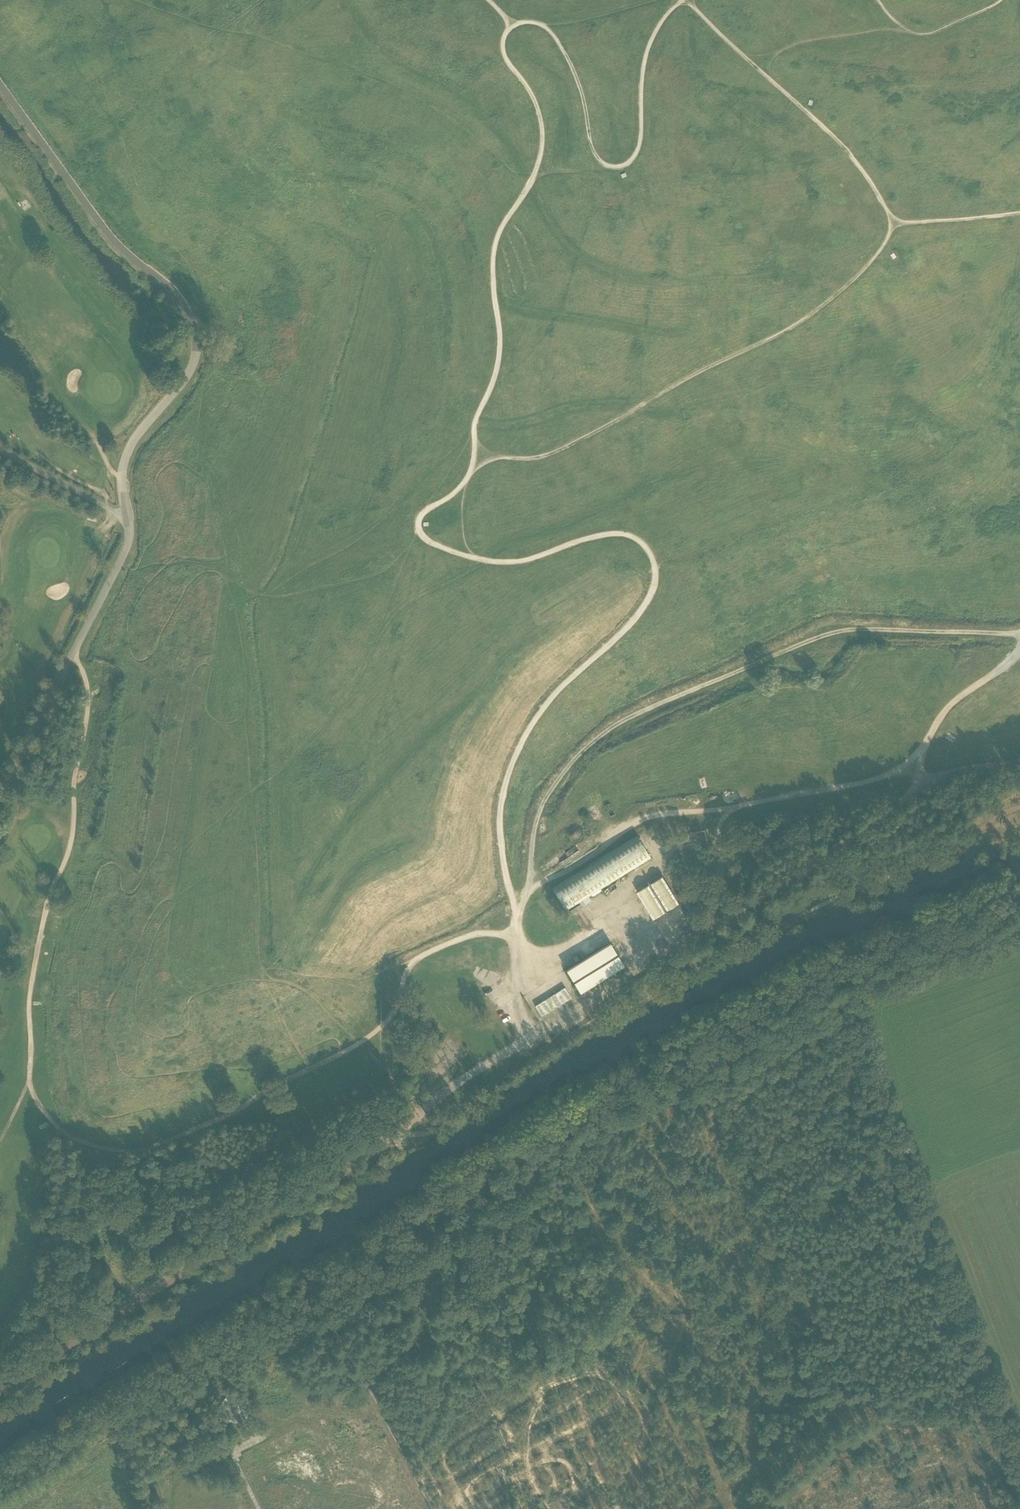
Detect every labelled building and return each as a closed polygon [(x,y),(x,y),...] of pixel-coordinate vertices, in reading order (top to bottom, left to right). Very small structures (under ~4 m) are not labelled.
[(637,836),(552,888),(565,909),(582,899),(585,904),(590,901),(587,897),(590,895),(592,899),(613,886),(611,882),(650,858),(637,836)] [(679,903),(663,876),(651,884),(667,911),(679,903)] [(649,885),(637,892),(654,919),(666,912),(649,885)] [(546,918),(532,927),(537,935),(551,926),(546,918)] [(579,992),(624,965),(610,943),(566,970),(579,992)] [(541,1016),(571,998),(565,987),(535,1006),(541,1016)]
